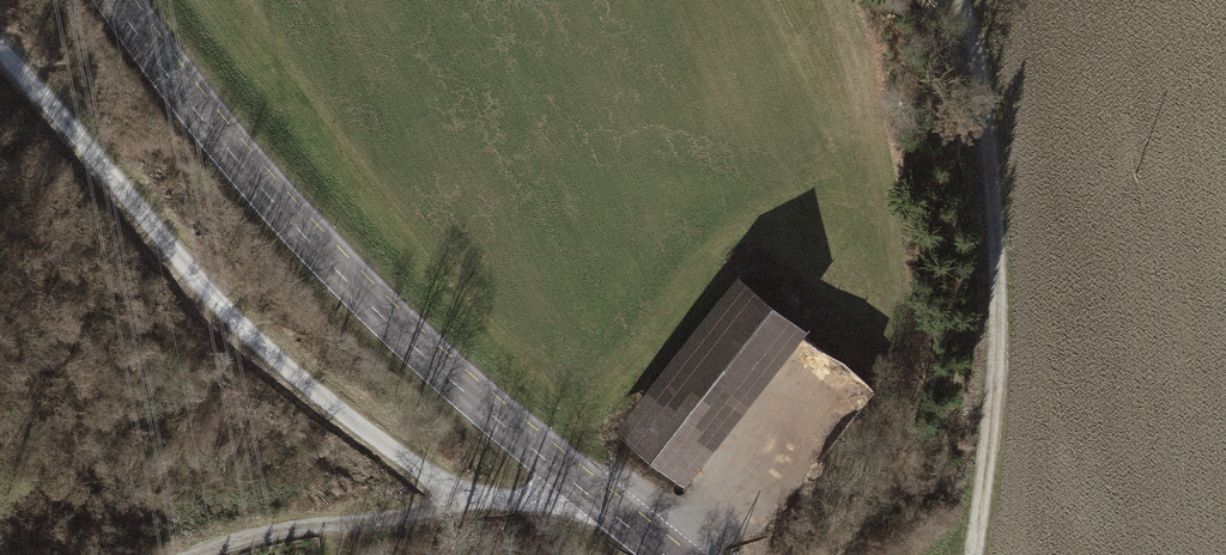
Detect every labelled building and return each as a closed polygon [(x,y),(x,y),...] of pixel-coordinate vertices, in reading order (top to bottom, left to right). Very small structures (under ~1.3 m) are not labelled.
[(738,278),(610,432),(679,490),(808,336),(738,278)]
